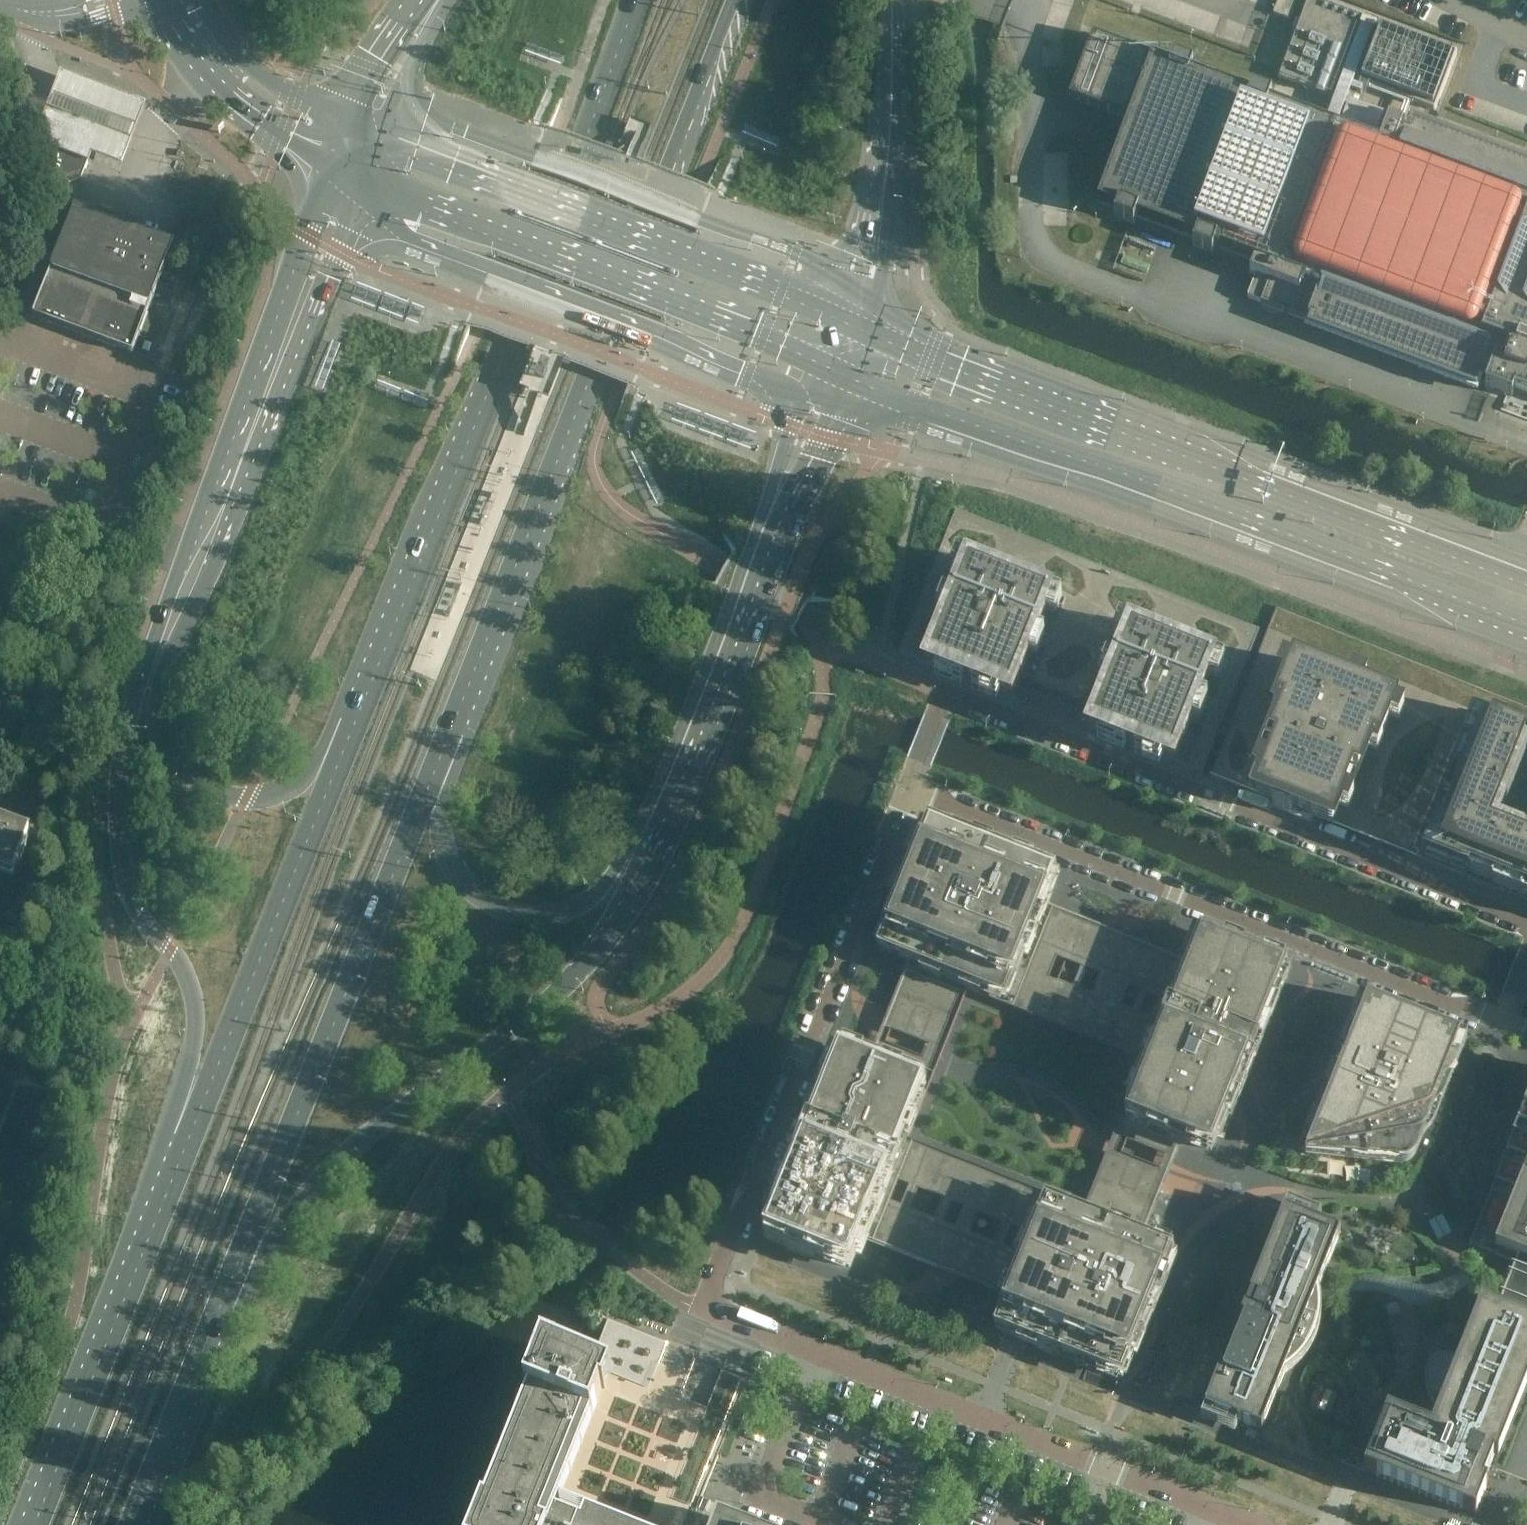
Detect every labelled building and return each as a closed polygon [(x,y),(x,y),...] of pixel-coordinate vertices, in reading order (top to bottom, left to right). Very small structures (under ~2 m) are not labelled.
[(1299,112),(1270,101),(1272,94),(1253,87),(1250,94),(1191,71),(1193,64),(1174,57),(1171,64),(1093,34),(1069,97),(1128,119),(1097,202),(1117,209),(1114,216),(1134,223),(1136,216),(1196,239),(1193,245),(1213,253),(1215,246),(1254,261),(1250,273),(1256,275),(1248,297),(1252,299),(1261,302),(1261,303),(1339,332),(1420,362),(1418,366),(1474,388),(1477,380),(1487,383),(1485,387),(1512,397),(1514,393),(1526,398),(1526,166),(1459,141),(1461,136),(1414,118),(1410,131),(1401,127),(1403,122),(1389,117),(1380,141),(1337,125),(1356,76),(1357,76),(1357,78),(1356,79),(1357,80),(1358,81),(1433,109),(1434,110),(1436,109),(1436,108),(1437,108),(1457,54),(1457,52),(1456,51),(1455,50),(1381,22),(1379,22),(1378,23),(1363,17),(1362,16),(1362,15),(1361,15),(1362,11),(1333,0),(1306,0),(1298,21),(1296,20),(1292,29),(1295,30),(1278,75),(1278,76),(1279,77),(1280,78),(1330,97),(1331,97),(1332,96),(1333,96),(1333,95),(1334,92),(1336,93),(1325,122),(1299,112)] [(144,108),(62,77),(53,102),(40,138),(122,168),(134,134),(144,108)] [(36,141),(26,169),(69,185),(69,187),(83,180),(90,162),(90,161),(90,160),(90,159),(89,158),(88,158),(39,139),(38,139),(37,140),(36,140),(36,141)] [(136,358),(170,270),(179,245),(80,208),(78,208),(36,320),(136,358)] [(1202,773),(1259,629),(956,509),(899,652),(926,663),(978,684),(986,663),(1131,721),(1123,741),(1175,762),(1202,773)] [(1277,606),(1210,776),(1257,794),(1332,824),(1526,902),(1526,706),(1277,606)] [(14,876),(29,838),(31,832),(0,821),(0,871),(14,876)] [(877,1047),(883,1049),(929,1068),(933,1057),(938,1044),(938,1043),(963,981),(1153,1056),(1190,963),(1041,904),(1053,874),(1015,859),(930,825),(921,848),(881,949),(911,961),(886,1022),(886,1023),(881,1037),(877,1047)] [(1202,933),(1190,963),(1153,1056),(1123,1133),(1122,1133),(1119,1142),(1113,1157),(1159,1176),(1165,1178),(1171,1163),(1174,1154),(1175,1153),(1181,1138),(1211,1150),(1238,1082),(1284,966),(1232,946),(1202,933)] [(1459,1039),(1460,1036),(1367,999),(1307,1153),(1310,1153),(1402,1158),(1403,1158),(1403,1159),(1404,1158),(1405,1158),(1406,1158),(1407,1158),(1408,1157),(1409,1157),(1410,1156),(1411,1156),(1412,1155),(1412,1154),(1413,1154),(1413,1153),(1414,1152),(1415,1151),(1415,1150),(1419,1139),(1459,1039)] [(861,1237),(898,1144),(928,1069),(929,1068),(883,1049),(877,1047),(876,1049),(870,1063),(840,1051),(815,1114),(767,1234),(849,1267),(861,1237)] [(909,1130),(913,1132),(921,1112),(932,1116),(943,1087),(929,1081),(909,1130)] [(1469,1244),(1518,1264),(1521,1257),(1526,1259),(1526,1100),(1469,1244)] [(1010,1296),(1047,1203),(898,1144),(861,1237),(1010,1296)] [(1165,1178),(1159,1176),(1113,1157),(1088,1219),(1047,1203),(1010,1296),(998,1326),(1004,1329),(1006,1329),(1015,1333),(1029,1338),(1030,1339),(1091,1363),(1121,1375),(1130,1352),(1170,1252),(1140,1240),(1165,1178)] [(1341,1233),(1335,1231),(1284,1210),(1206,1408),(1256,1428),(1262,1431),(1265,1424),(1264,1424),(1338,1239),(1341,1233)] [(1518,1264),(1514,1274),(1506,1295),(1501,1293),(1485,1306),(1526,1323),(1526,1259),(1521,1257),(1518,1264)] [(1485,1306),(1462,1362),(1456,1359),(1449,1357),(1442,1356),(1435,1358),(1430,1363),(1427,1369),(1426,1384),(1427,1391),(1430,1398),(1433,1404),(1437,1410),(1441,1417),(1435,1431),(1387,1412),(1364,1471),(1475,1515),(1488,1484),(1484,1483),(1526,1374),(1526,1323),(1485,1306)] [(740,1382),(742,1378),(722,1370),(707,1407),(681,1397),(696,1360),(693,1359),(687,1375),(659,1363),(667,1342),(608,1319),(590,1364),(545,1346),(473,1524),(683,1524),(688,1513),(695,1516),(702,1497),(747,1385),(740,1382)] [(739,1523),(719,1515),(723,1505),(702,1497),(695,1516),(688,1513),(683,1524),(745,1524),(739,1523)]
